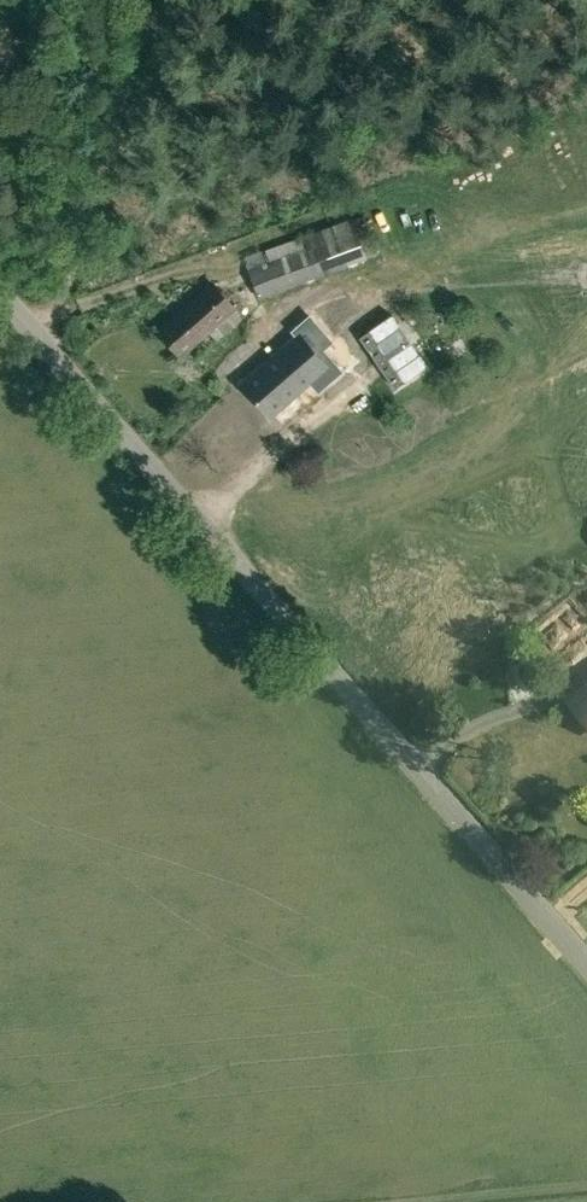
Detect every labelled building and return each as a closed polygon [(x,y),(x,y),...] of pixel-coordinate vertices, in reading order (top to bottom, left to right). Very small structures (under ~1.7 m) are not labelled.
[(353,217),(246,257),(261,298),(368,258),(353,217)] [(215,283),(162,330),(183,354),(236,307),(215,283)] [(550,647),(571,669),(586,655),(586,612),(550,647)] [(586,719),(586,682),(569,698),(586,719)]
